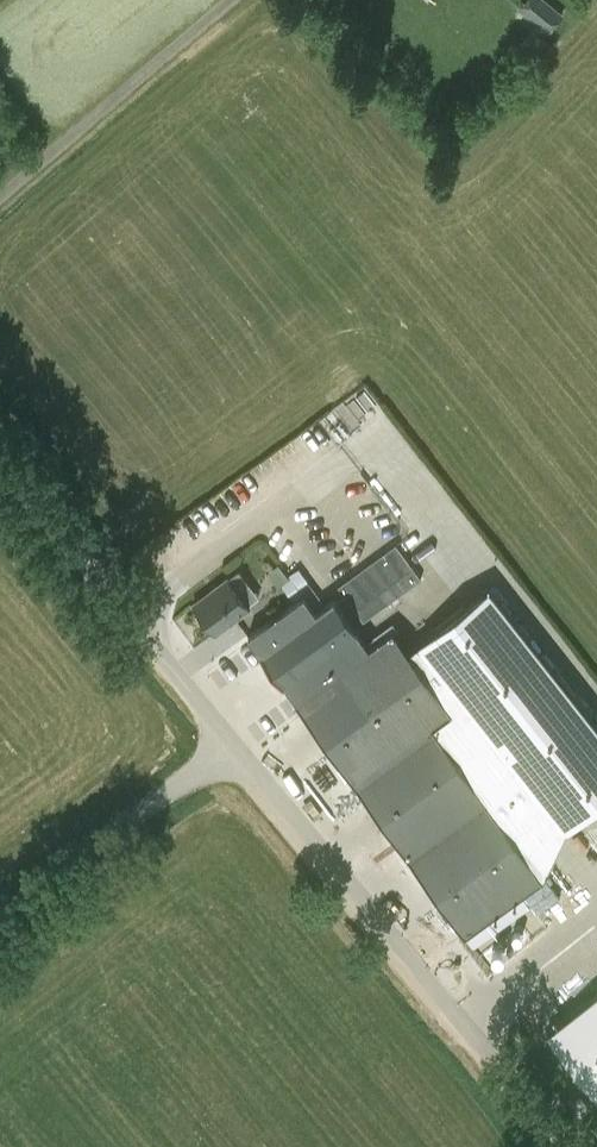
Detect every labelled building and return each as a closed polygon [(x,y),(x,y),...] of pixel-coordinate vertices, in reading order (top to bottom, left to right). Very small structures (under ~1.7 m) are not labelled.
[(563,15),(545,0),(526,0),(519,9),(548,33),(563,15)] [(335,405),(305,427),(322,450),(352,428),(335,405)] [(267,569),(288,598),(308,584),(288,555),(267,569)] [(259,597),(240,571),(193,605),(215,634),(251,608),(248,604),(259,597)] [(349,601),(369,628),(392,611),(371,584),(349,601)] [(567,830),(596,806),(596,726),(488,587),(419,641),(567,830)] [(313,588),(306,594),(310,599),(317,594),(313,588)] [(464,935),(465,934),(507,904),(543,879),(542,878),(518,845),(511,834),(487,802),(485,799),(464,770),(479,760),(484,756),(452,711),(438,692),(393,630),(369,647),(333,599),(315,612),(303,595),(248,635),(340,763),(354,782),(351,785),(355,790),(358,788),(464,935)] [(596,1109),(596,999),(540,1045),(593,1112),(596,1109)]
